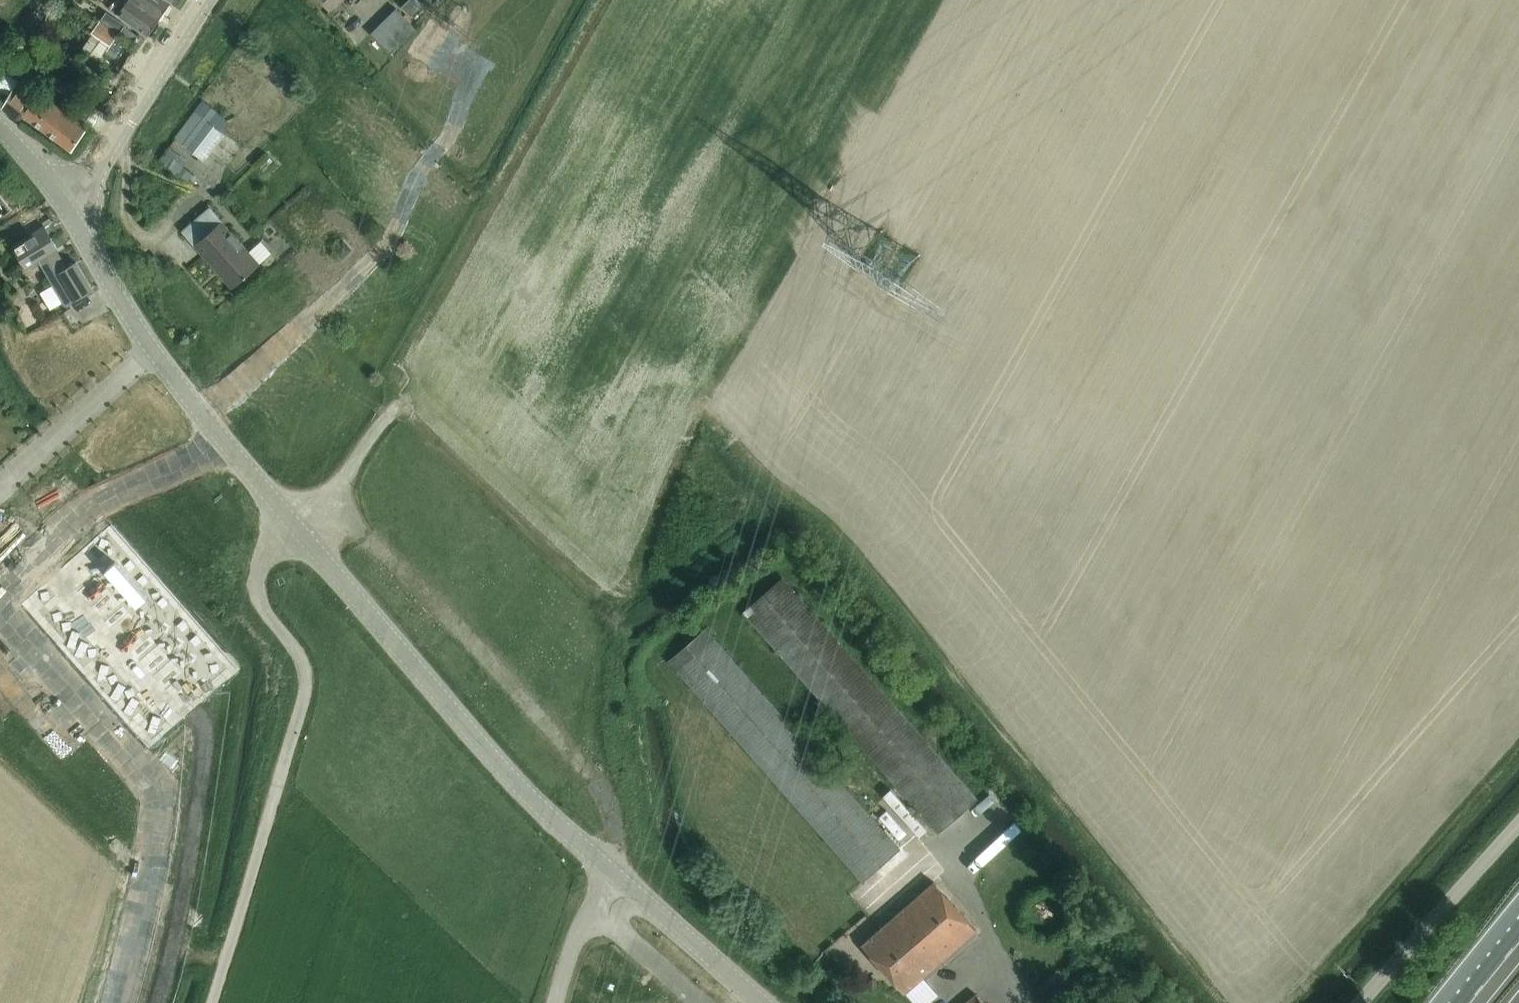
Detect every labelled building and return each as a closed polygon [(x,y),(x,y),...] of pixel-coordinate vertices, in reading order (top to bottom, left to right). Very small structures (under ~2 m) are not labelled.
[(160,18),(134,0),(114,0),(109,7),(117,13),(148,35),(160,18)] [(160,18),(172,0),(134,0),(160,18)] [(341,0),(321,0),(329,10),(341,0)] [(420,6),(414,0),(408,0),(402,5),(411,14),(420,6)] [(390,52),(416,27),(396,7),(370,32),(390,52)] [(111,43),(118,33),(100,20),(93,30),(111,43)] [(10,65),(5,72),(1,69),(0,71),(0,89),(9,95),(2,106),(18,120),(23,114),(71,149),(87,127),(70,114),(76,106),(66,99),(60,107),(52,101),(49,104),(18,80),(22,74),(10,65)] [(199,155),(219,130),(203,117),(183,143),(199,155)] [(233,286),(259,263),(210,207),(183,230),(233,286)] [(281,247),(292,239),(279,220),(268,228),(281,247)] [(67,267),(56,248),(57,247),(44,225),(13,243),(26,266),(38,259),(55,287),(65,304),(92,288),(76,261),(67,267)] [(52,288),(35,294),(41,310),(58,303),(52,288)] [(939,832),(977,798),(782,577),(744,611),(939,832)] [(863,881),(899,849),(705,628),(668,659),(863,881)] [(904,992),(919,979),(976,929),(934,881),(862,944),(904,992)] [(978,994),(967,1002),(985,1002),(978,994)]
